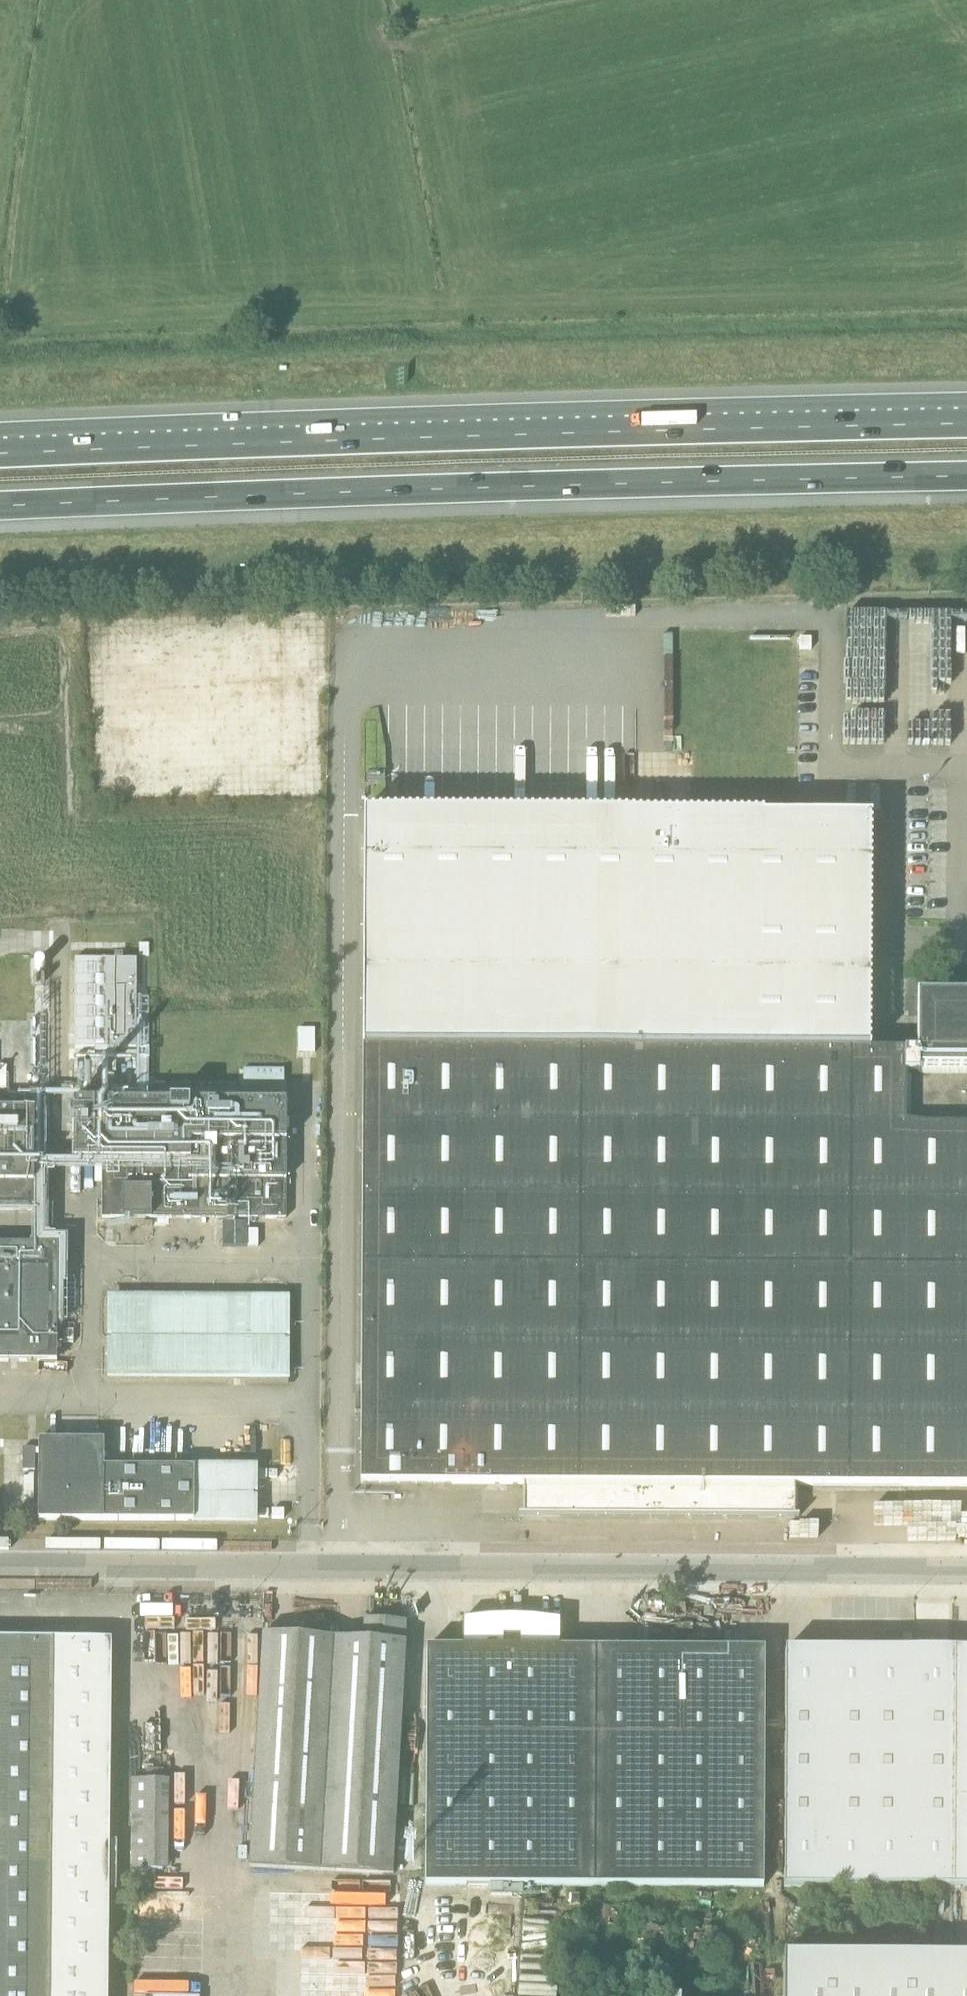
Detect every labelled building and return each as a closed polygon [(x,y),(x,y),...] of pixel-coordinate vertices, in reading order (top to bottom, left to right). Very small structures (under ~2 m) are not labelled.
[(506,812),(506,789),(483,790),(483,812),(506,812)] [(919,993),(918,993),(918,994),(917,1053),(907,1053),(907,1051),(872,1051),(873,817),(365,815),(364,1048),(362,1483),(526,1484),(526,1514),(524,1514),(524,1516),(796,1518),(796,1516),(794,1516),(794,1485),(966,1486),(966,993),(919,993)] [(135,1049),(136,960),(75,959),(74,1048),(95,1048),(94,1073),(105,1085),(115,1074),(115,1049),(135,1049)] [(308,1054),(309,1028),(291,1028),(291,1054),(308,1054)] [(33,1072),(34,1100),(51,1099),(50,1071),(33,1072)] [(287,1102),(75,1101),(75,1161),(103,1161),(103,1217),(286,1218),(287,1102)] [(35,1208),(35,1184),(35,1111),(0,1110),(0,1208),(35,1208)] [(238,1232),(240,1248),(251,1247),(249,1231),(238,1232)] [(58,1361),(59,1245),(0,1245),(0,1361),(58,1361)] [(108,1294),(108,1379),(251,1380),(289,1380),(290,1295),(108,1294)] [(105,1440),(40,1440),(40,1520),(255,1521),(255,1468),(105,1467),(105,1440)] [(237,1608),(236,1600),(207,1601),(207,1609),(237,1608)] [(427,1647),(425,1886),(764,1889),(766,1649),(561,1648),(561,1620),(533,1617),(512,1617),(491,1617),(463,1620),(463,1647),(427,1647)] [(264,1634),(251,1866),(394,1874),(407,1642),(405,1642),(406,1622),(365,1619),(364,1640),(264,1634)] [(86,1632),(0,1632),(0,1995),(83,1995),(86,1632)] [(786,1889),(966,1889),(966,1649),(953,1649),(786,1649),(786,1889)] [(125,1786),(122,1892),(178,1894),(178,1878),(157,1878),(160,1787),(125,1786)] [(120,1859),(119,1835),(108,1836),(109,1859),(120,1859)] [(269,1995),(352,1995),(353,1922),(270,1921),(269,1995)] [(784,1955),(784,1995),(966,1995),(966,1955),(784,1955)]
